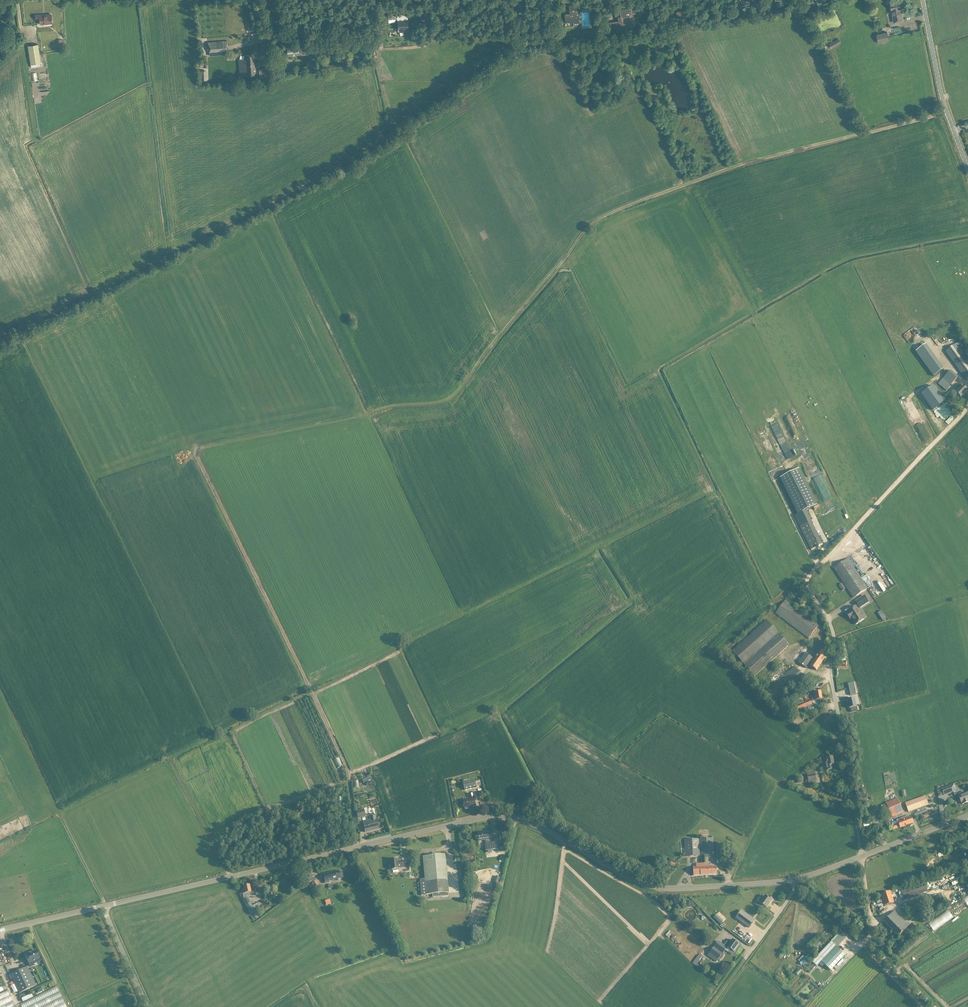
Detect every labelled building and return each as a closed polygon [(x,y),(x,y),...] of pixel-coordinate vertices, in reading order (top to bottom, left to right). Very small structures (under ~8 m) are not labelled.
[(898,21),(903,20),(901,11),(900,11),(899,8),(900,8),(899,0),(898,0),(896,0),(895,0),(890,1),(894,22),(898,21)] [(580,25),(579,22),(579,16),(580,16),(579,13),(580,13),(580,9),(591,8),(590,5),(579,6),(579,4),(570,5),(570,13),(565,14),(566,19),(566,22),(574,21),(574,26),(580,25)] [(548,21),(556,19),(553,10),(546,12),(548,21)] [(688,17),(688,15),(687,10),(677,12),(678,19),(688,17)] [(52,23),(52,19),(52,14),(44,15),(44,14),(35,14),(36,19),(38,19),(41,18),(41,24),(52,23)] [(388,18),(397,18),(398,31),(408,30),(407,14),(388,14),(388,18)] [(335,38),(339,42),(343,38),(345,39),(348,37),(342,31),(335,38)] [(888,32),(877,34),(879,42),(890,40),(888,32)] [(831,49),(838,45),(841,43),(839,38),(835,40),(829,44),(831,49)] [(229,42),(209,43),(209,48),(213,48),(213,51),(227,50),(227,47),(229,47),(229,42)] [(287,45),(287,46),(288,55),(293,55),(304,54),(304,52),(303,47),(298,47),(297,43),(287,45)] [(31,67),(41,65),(38,44),(28,45),(31,67)] [(239,60),(239,65),(240,74),(256,73),(254,54),(245,54),(246,59),(239,60)] [(216,61),(217,66),(217,76),(228,75),(227,60),(216,61)] [(43,80),(41,66),(32,68),(34,82),(43,80)] [(934,376),(944,369),(925,344),(916,351),(934,376)] [(956,344),(946,351),(966,379),(967,377),(967,360),(956,344)] [(943,378),(944,379),(951,385),(958,377),(954,374),(951,370),(943,378)] [(961,384),(956,388),(953,392),(955,394),(956,393),(961,398),(967,390),(961,384)] [(933,385),(921,394),(933,410),(945,402),(933,385)] [(796,410),(792,411),(797,424),(801,423),(796,410)] [(791,418),(785,420),(792,433),(797,431),(791,418)] [(799,469),(780,478),(798,514),(806,511),(816,505),(799,469)] [(798,514),(795,516),(800,527),(805,536),(809,546),(811,550),(823,545),(820,540),(816,531),(811,522),(806,511),(798,514)] [(868,588),(848,559),(834,568),(854,598),(868,588)] [(869,602),(868,601),(869,600),(866,596),(865,597),(864,595),(856,601),(860,607),(869,602)] [(809,639),(815,629),(819,625),(785,600),(782,604),(776,614),(809,639)] [(861,621),(864,619),(855,606),(847,612),(848,613),(846,613),(849,617),(851,616),(856,624),(856,625),(858,623),(859,623),(859,622),(861,621)] [(778,633),(767,620),(732,651),(744,664),(778,633)] [(755,676),(789,645),(779,634),(745,665),(755,676)] [(821,650),(819,653),(817,651),(814,655),(816,657),(810,666),(816,670),(828,654),(821,650)] [(798,662),(806,668),(813,658),(805,652),(798,662)] [(774,705),(805,678),(795,667),(764,693),(774,705)] [(812,701),(817,700),(822,699),(821,691),(816,692),(814,693),(814,696),(812,696),(812,701)] [(852,699),(848,700),(849,708),(850,708),(851,712),(857,711),(857,707),(855,698),(852,699)] [(813,704),(811,699),(797,706),(799,711),(813,704)] [(823,764),(823,767),(826,768),(826,770),(827,770),(832,769),(832,765),(834,765),(833,757),(828,758),(827,758),(828,762),(824,763),(823,763),(823,764)] [(339,772),(345,770),(341,759),(335,761),(339,772)] [(815,771),(807,772),(809,785),(816,784),(815,780),(816,780),(815,771)] [(476,787),(476,786),(477,786),(482,785),(481,783),(481,782),(481,780),(476,781),(475,779),(474,779),(471,780),(470,779),(463,780),(464,782),(463,782),(465,790),(476,787)] [(950,785),(941,788),(942,789),(944,794),(944,795),(953,792),(951,787),(951,785),(950,785)] [(965,793),(964,792),(962,792),(959,794),(959,796),(961,803),(962,803),(963,804),(967,802),(967,792),(965,793)] [(476,806),(475,801),(473,794),(469,794),(470,799),(463,800),(465,809),(476,806)] [(905,803),(907,807),(908,812),(929,805),(927,800),(925,796),(908,802),(905,803)] [(903,813),(897,798),(886,803),(892,817),(903,813)] [(366,816),(364,809),(356,811),(358,819),(366,816)] [(369,817),(370,821),(363,822),(365,832),(379,829),(375,816),(374,814),(373,814),(373,813),(370,814),(370,815),(369,815),(370,817),(369,817)] [(904,817),(901,819),(902,821),(901,821),(902,824),(907,822),(908,825),(914,823),(911,817),(910,818),(909,815),(904,817)] [(890,821),(886,823),(888,828),(892,826),(894,830),(900,827),(900,828),(908,825),(907,822),(902,824),(901,821),(902,821),(901,819),(897,820),(897,821),(892,823),(891,823),(890,821)] [(493,839),(493,836),(492,831),(478,833),(479,838),(479,841),(485,840),(487,851),(499,849),(498,842),(489,843),(488,840),(493,839)] [(714,855),(713,838),(713,836),(711,836),(711,838),(699,839),(700,856),(704,856),(714,855)] [(955,839),(945,843),(946,847),(949,846),(950,850),(964,845),(961,837),(955,840),(955,839)] [(700,856),(699,839),(685,840),(686,857),(700,856)] [(423,857),(424,862),(425,879),(420,879),(421,895),(429,895),(429,898),(449,896),(449,893),(446,860),(446,855),(423,857)] [(399,859),(397,859),(391,860),(391,865),(391,866),(391,868),(392,868),(392,870),(400,869),(400,868),(404,868),(403,861),(399,861),(399,859)] [(694,867),(693,867),(694,875),(705,875),(704,863),(696,864),(696,867),(694,867)] [(717,874),(717,869),(717,867),(709,867),(708,863),(704,863),(705,875),(717,874)] [(343,878),(342,871),(332,873),(332,872),(323,874),(324,879),(325,882),(330,881),(343,878)] [(929,891),(933,890),(933,887),(943,885),(941,877),(927,881),(929,891)] [(904,899),(928,891),(925,882),(901,890),(904,899)] [(244,889),(241,890),(242,894),(243,894),(244,900),(243,900),(250,914),(255,911),(251,904),(248,898),(247,896),(248,895),(248,893),(251,893),(250,885),(243,886),(244,889)] [(458,889),(458,893),(457,893),(457,895),(452,894),(451,899),(460,899),(460,889),(458,889)] [(881,894),(885,906),(894,903),(890,891),(881,894)] [(758,902),(756,905),(758,907),(761,904),(765,907),(767,908),(772,901),(771,901),(773,899),(769,896),(767,898),(765,896),(763,897),(761,895),(757,901),(758,902)] [(967,909),(967,897),(963,900),(962,899),(960,901),(962,903),(929,924),(934,931),(967,909)] [(907,904),(906,903),(901,908),(909,915),(910,914),(913,916),(921,907),(915,901),(907,904)] [(741,911),(736,918),(746,925),(751,918),(741,911)] [(898,937),(902,933),(909,926),(898,915),(895,911),(884,922),(898,937)] [(762,925),(767,918),(762,914),(757,921),(762,925)] [(820,939),(812,948),(815,951),(823,942),(820,939)] [(717,962),(723,954),(728,947),(734,952),(739,945),(733,940),(731,943),(728,941),(724,946),(718,941),(717,943),(714,947),(707,955),(717,962)] [(822,962),(831,970),(842,959),(845,955),(836,946),(822,962)] [(28,967),(10,975),(19,994),(36,985),(28,969),(34,966),(34,965),(41,961),(40,958),(36,950),(29,954),(29,953),(25,955),(30,966),(28,967)] [(23,1003),(24,1006),(68,1006),(60,988),(23,1003)] [(24,1000),(25,1003),(36,999),(34,995),(24,1000)]
